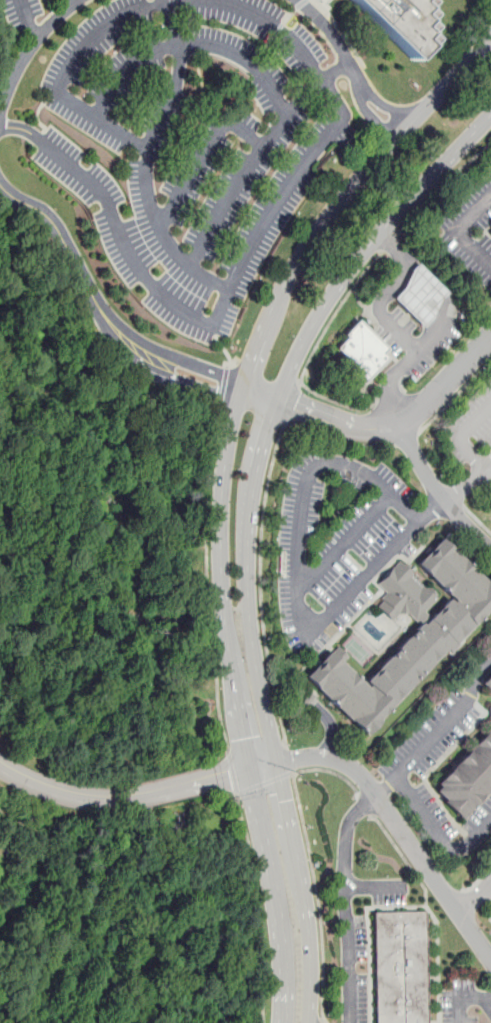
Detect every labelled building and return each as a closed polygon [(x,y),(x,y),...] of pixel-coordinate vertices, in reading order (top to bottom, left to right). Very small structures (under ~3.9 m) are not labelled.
[(431,38),(425,32),(431,26),(424,19),(430,13),(423,7),(428,1),(427,0),(350,0),(411,60),(431,38)] [(393,298),(423,327),(434,317),(443,298),(448,291),(418,262),(412,268),(402,287),(393,298)] [(385,347),(358,319),(332,345),(352,365),(348,369),(361,382),(387,357),(381,351),(385,347)] [(442,537),(416,563),(449,596),(431,614),(425,609),(436,597),(398,560),(376,582),(386,592),(374,604),(390,620),(401,609),(418,625),(362,681),(330,649),(304,676),(362,734),(490,604),(490,586),(442,537)] [(480,683),(490,694),(490,672),(480,683)] [(430,789),(460,817),(490,785),(490,726),(430,789)] [(423,911),(425,1022),(374,1022),(372,912),(423,911)]
